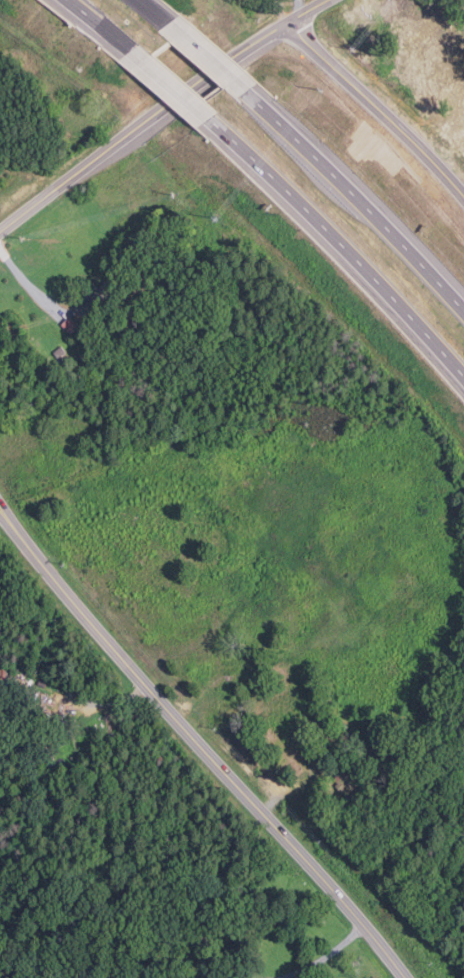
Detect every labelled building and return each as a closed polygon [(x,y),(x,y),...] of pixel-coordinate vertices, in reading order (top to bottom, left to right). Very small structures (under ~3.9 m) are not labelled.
[(70,334),(59,324),(67,316),(78,326),(70,334)] [(65,353),(57,358),(53,351),(60,346),(65,353)] [(348,793),(344,788),(340,792),(334,785),(337,782),(333,778),(349,762),(364,778),(348,793)]
